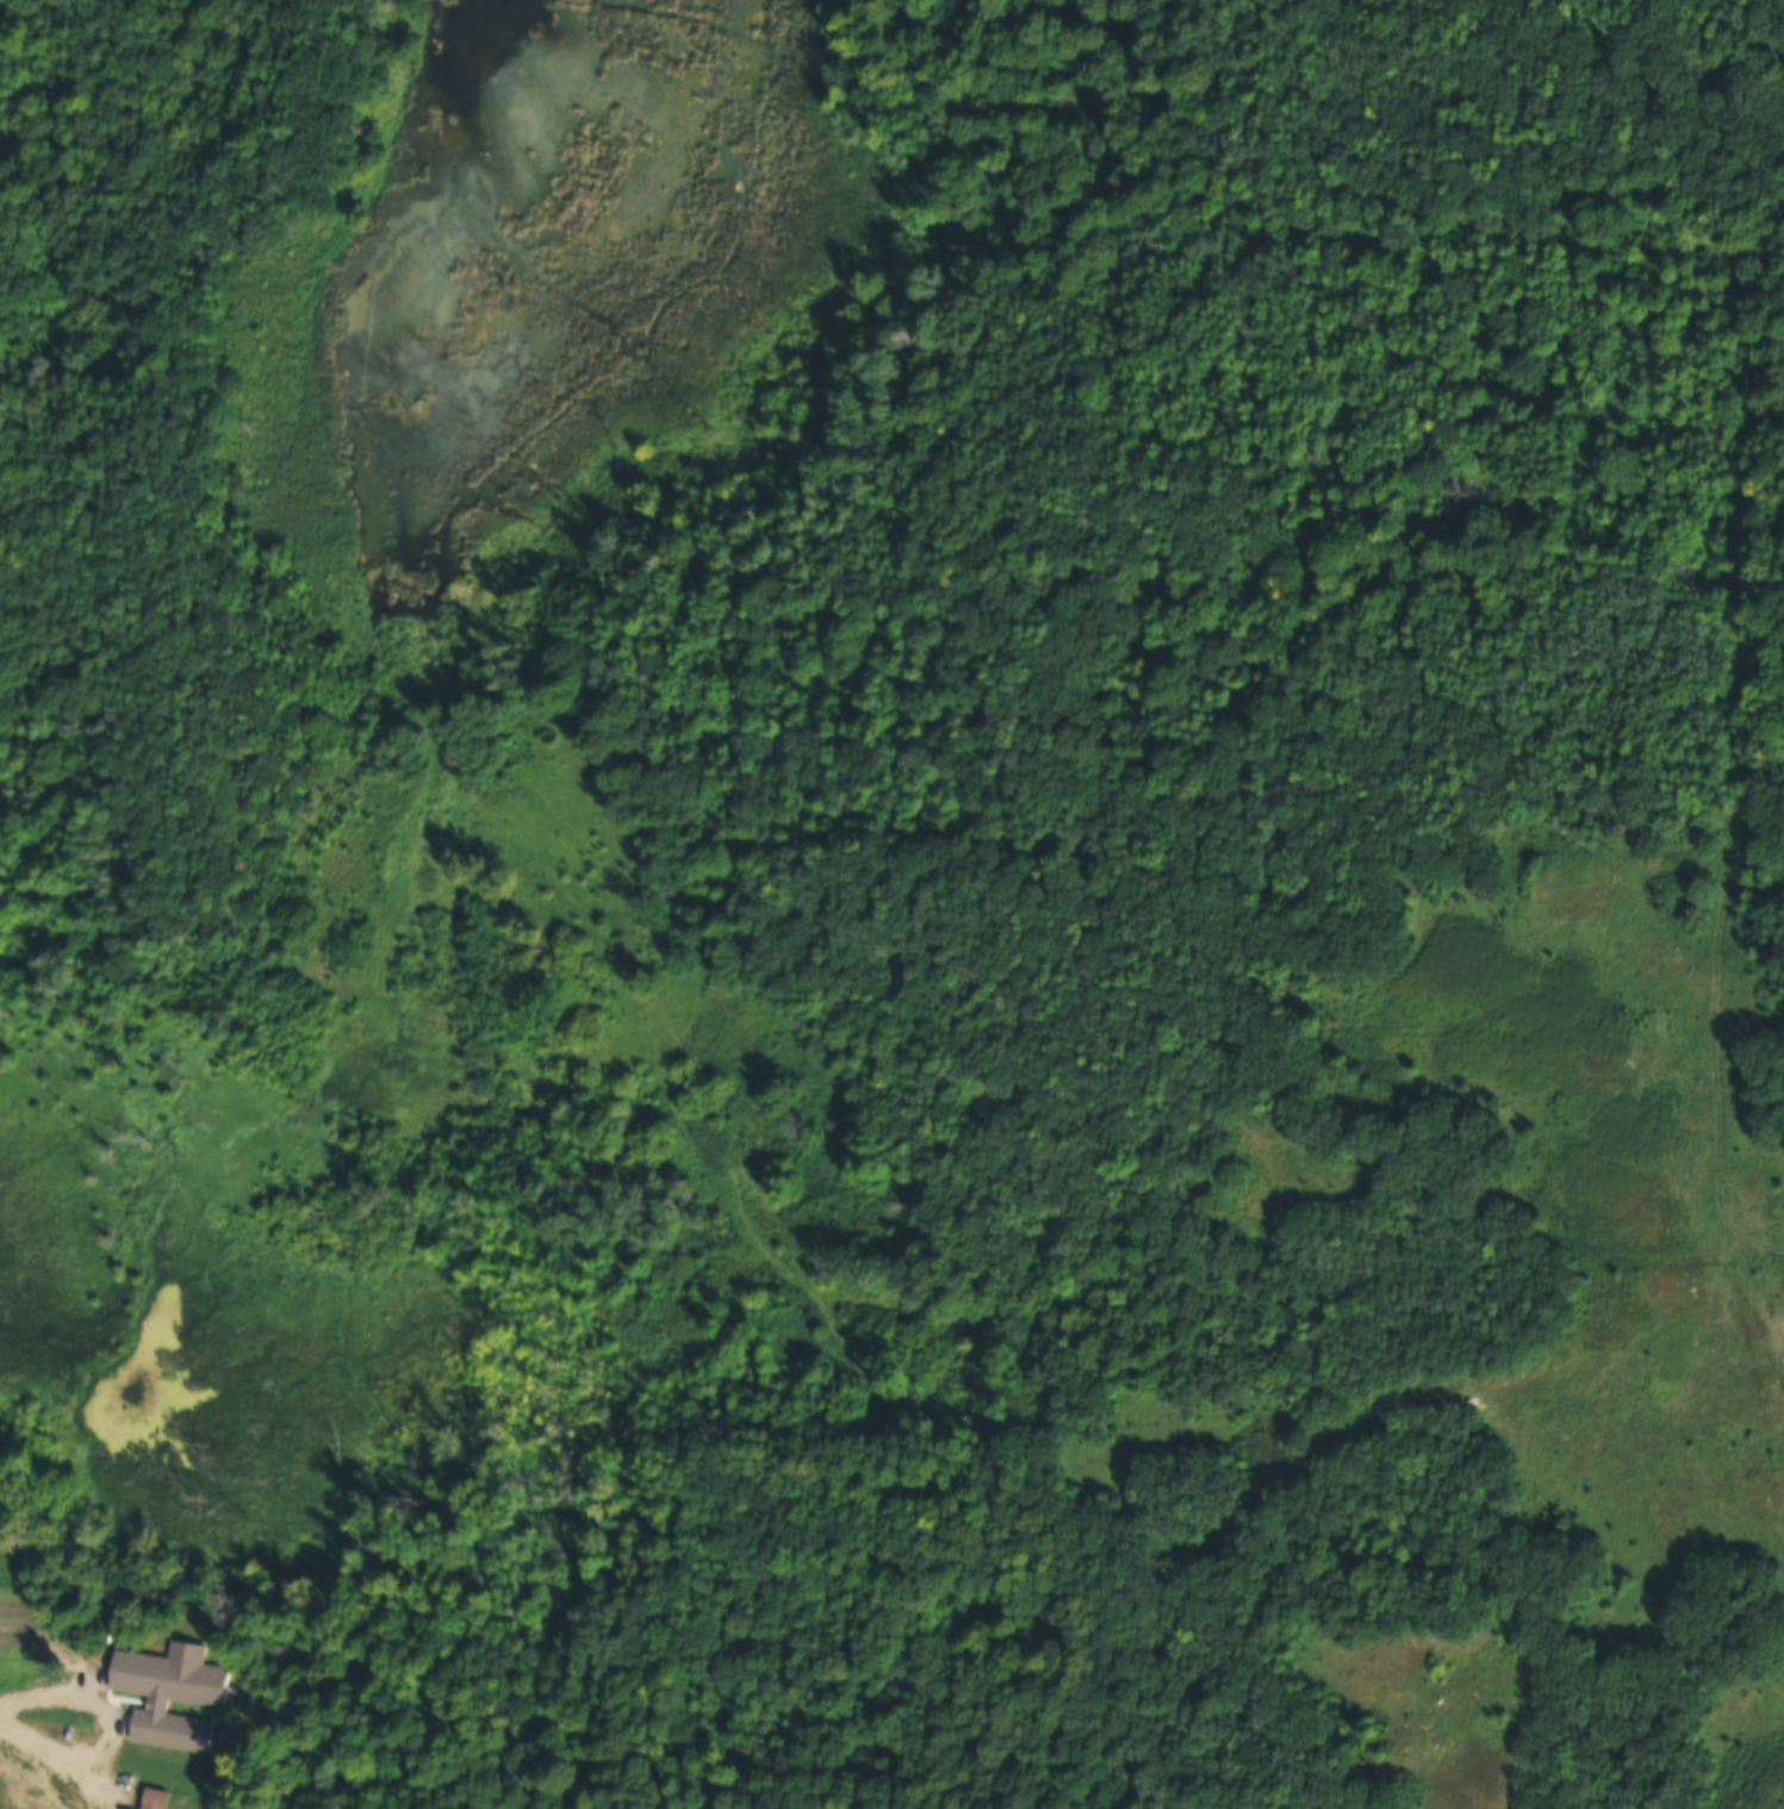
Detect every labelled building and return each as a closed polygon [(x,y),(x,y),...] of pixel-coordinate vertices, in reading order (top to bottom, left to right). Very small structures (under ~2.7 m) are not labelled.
[(230,1704),(117,1685),(124,1647),(169,1655),(172,1645),(187,1647),(185,1658),(193,1659),(197,1643),(213,1646),(210,1662),(237,1667),(230,1704)] [(182,1788),(178,1808),(150,1808),(155,1783),(182,1788)]
